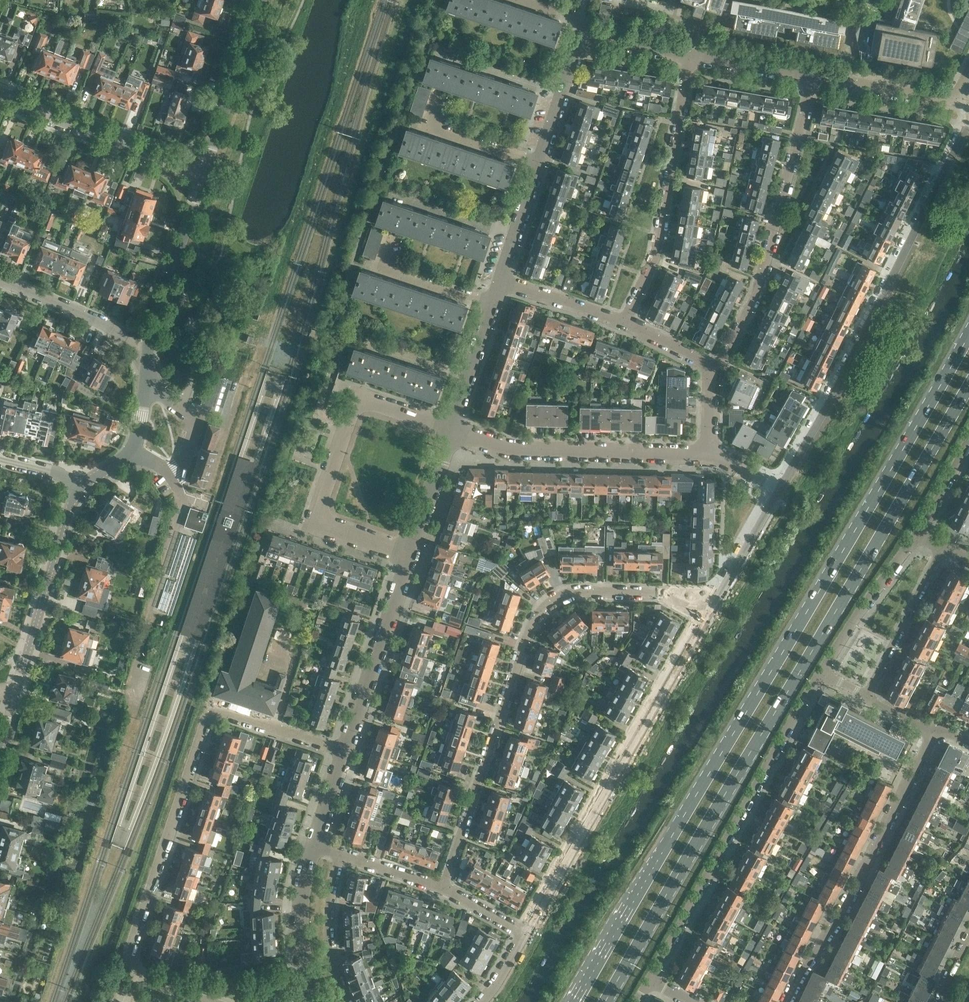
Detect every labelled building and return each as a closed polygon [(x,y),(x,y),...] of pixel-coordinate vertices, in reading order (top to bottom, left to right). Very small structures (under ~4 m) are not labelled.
[(203,0),(199,0),(192,20),(202,23),(205,14),(217,18),(221,6),(203,0)] [(448,8),(456,11),(455,13),(474,19),(475,17),(483,20),(489,0),(451,0),(448,8)] [(483,20),(490,22),(490,24),(499,28),(500,25),(517,31),(525,9),(518,5),(517,6),(498,0),(489,0),(483,20)] [(695,3),(692,12),(701,15),(705,6),(720,11),(721,7),(730,9),(730,10),(736,12),(733,28),(732,31),(733,31),(733,28),(733,27),(775,35),(775,39),(776,37),(777,29),(784,31),(784,26),(792,26),(791,29),(797,30),(795,40),(794,43),(795,43),(796,40),(796,39),(838,47),(838,48),(837,51),(838,51),(838,48),(841,32),(844,32),(846,20),(785,8),(786,2),(784,2),(783,8),(742,0),(732,0),(731,2),(724,0),(687,0),(695,3)] [(892,20),(864,15),(862,21),(863,27),(859,32),(861,39),(857,45),(860,58),(871,60),(874,54),(877,54),(877,55),(919,63),(930,65),(931,64),(932,64),(937,33),(937,32),(936,32),(910,27),(920,0),(898,0),(892,20)] [(951,48),(963,53),(968,38),(968,8),(967,7),(951,48)] [(533,10),(525,9),(517,31),(525,34),(524,36),(534,39),(543,42),(544,40),(552,43),(559,20),(552,16),(552,18),(532,11),(533,10)] [(36,13),(30,11),(29,11),(35,26),(36,25),(39,19),(36,13)] [(173,20),(185,24),(187,17),(176,13),(173,20)] [(5,23),(10,25),(13,19),(8,16),(5,23)] [(161,25),(170,26),(170,16),(161,16),(161,25)] [(185,24),(173,20),(171,26),(183,30),(185,24)] [(0,49),(0,56),(9,59),(10,59),(13,54),(11,54),(16,41),(22,44),(22,43),(28,45),(33,35),(26,32),(26,33),(18,29),(15,35),(14,34),(13,37),(6,34),(0,49)] [(184,46),(182,52),(185,53),(204,59),(208,47),(201,45),(205,36),(189,31),(187,36),(184,46)] [(33,68),(45,73),(53,54),(46,51),(47,47),(43,46),(47,36),(40,33),(32,52),(39,54),(33,68)] [(45,73),(45,74),(57,79),(57,78),(65,59),(58,55),(63,41),(59,39),(53,54),(45,73)] [(65,59),(57,78),(70,83),(78,65),(84,67),(90,53),(83,50),(79,60),(76,59),(76,57),(68,53),(65,59)] [(94,62),(90,73),(96,75),(94,80),(97,82),(93,93),(104,98),(113,78),(116,71),(102,65),(107,54),(100,51),(95,62),(94,62)] [(175,71),(174,76),(190,82),(194,69),(200,71),(204,59),(185,53),(182,52),(175,71)] [(440,60),(432,57),(424,80),(431,84),(432,82),(452,89),(451,90),(459,91),(467,69),(459,66),(459,64),(440,58),(440,60)] [(158,65),(155,73),(172,78),(173,79),(174,76),(175,71),(158,65)] [(594,65),(593,70),(589,69),(587,83),(599,85),(603,86),(603,83),(606,67),(594,65)] [(618,69),(606,67),(603,83),(602,88),(614,90),(615,85),(618,69)] [(474,71),(467,69),(459,91),(466,95),(467,94),(486,100),(486,102),(494,103),(501,80),(493,78),(494,76),(475,69),(474,71)] [(627,87),(630,71),(618,69),(615,85),(627,87)] [(630,71),(627,87),(626,91),(632,92),(633,88),(639,89),(642,73),(630,71)] [(155,73),(152,82),(170,87),(171,85),(172,79),(172,78),(155,73)] [(653,75),(642,73),(639,89),(638,94),(650,96),(651,91),(653,75)] [(124,85),(117,103),(128,107),(132,96),(136,98),(142,100),(149,83),(128,75),(124,85)] [(653,75),(651,91),(660,93),(660,94),(662,94),(662,95),(669,96),(672,81),(665,79),(665,77),(653,75)] [(104,98),(117,103),(124,85),(117,82),(118,80),(113,78),(104,98)] [(509,83),(501,80),(494,103),(501,106),(501,105),(521,111),(520,113),(528,114),(536,92),(528,89),(529,87),(510,81),(509,83)] [(162,112),(160,120),(164,121),(164,122),(170,124),(170,125),(178,128),(179,127),(181,127),(187,111),(182,109),(184,102),(186,102),(188,95),(187,95),(187,94),(185,94),(187,86),(177,83),(176,87),(171,85),(170,87),(172,88),(169,96),(174,98),(171,105),(170,105),(167,114),(162,112)] [(697,86),(694,98),(702,100),(702,102),(713,104),(714,102),(716,86),(703,84),(702,87),(697,86)] [(419,85),(417,90),(428,94),(430,88),(419,85)] [(716,86),(714,102),(721,103),(721,105),(725,106),(725,104),(728,88),(716,86)] [(587,91),(577,88),(575,94),(585,97),(587,91)] [(728,88),(725,104),(733,105),(733,107),(737,108),(737,106),(740,91),(728,88)] [(428,94),(417,90),(415,96),(426,100),(428,94)] [(740,91),(737,106),(737,108),(749,110),(752,93),(740,91)] [(763,95),(752,93),(749,110),(753,111),(753,108),(757,109),(757,111),(761,112),(763,95)] [(776,97),(763,95),(761,112),(773,114),(776,97)] [(415,96),(413,101),(424,105),(426,100),(415,96)] [(786,106),(787,99),(776,97),(773,114),(772,117),(786,120),(789,118),(790,107),(786,106)] [(413,101),(411,107),(423,111),(424,105),(413,101)] [(576,113),(593,119),(595,119),(599,107),(580,101),(576,113)] [(647,110),(655,111),(660,112),(661,104),(656,103),(649,102),(648,104),(647,110)] [(607,105),(605,112),(608,113),(617,116),(619,109),(607,105)] [(823,105),(820,122),(824,123),(825,121),(832,122),(835,107),(823,105)] [(423,111),(411,107),(409,112),(421,116),(423,111)] [(832,126),(844,128),(847,109),(835,107),(832,122),(832,126)] [(859,111),(847,109),(844,128),(855,130),(856,129),(856,127),(859,111)] [(871,113),(859,111),(856,129),(860,129),(860,127),(868,129),(871,113)] [(636,112),(630,131),(648,137),(651,129),(653,124),(650,123),(652,117),(636,112)] [(576,113),(572,124),(587,129),(590,122),(592,123),(593,119),(576,113)] [(883,115),(871,113),(868,129),(868,131),(872,131),(872,129),(880,131),(883,115)] [(895,117),(883,115),(880,131),(880,133),(883,133),(884,131),(892,133),(895,117)] [(907,119),(895,117),(892,133),(891,135),(895,135),(895,133),(904,135),(907,119)] [(918,121),(907,119),(904,135),(903,137),(907,137),(907,136),(916,137),(918,121)] [(930,123),(918,121),(916,137),(915,139),(919,139),(919,138),(927,139),(928,139),(930,123)] [(927,139),(927,142),(939,145),(940,141),(942,125),(930,123),(928,139),(927,139)] [(572,124),(569,136),(585,141),(589,130),(587,129),(572,124)] [(770,131),(777,132),(781,133),(783,127),(771,124),(770,131)] [(709,129),(695,127),(694,132),(695,132),(694,139),(714,143),(717,129),(709,127),(709,129)] [(416,129),(408,128),(401,151),(409,153),(408,155),(427,162),(428,159),(436,162),(443,140),(436,136),(436,137),(416,131),(416,129)] [(626,142),(627,143),(629,143),(645,148),(647,143),(646,143),(648,137),(630,131),(626,142)] [(818,132),(817,138),(827,140),(829,133),(818,132)] [(569,136),(565,147),(580,152),(582,145),(584,145),(585,141),(569,136)] [(764,136),(761,148),(775,152),(777,144),(778,145),(779,140),(764,136)] [(21,145),(22,142),(14,139),(13,142),(9,140),(4,152),(0,151),(0,163),(6,165),(8,161),(13,163),(13,164),(21,145)] [(691,146),(691,151),(706,154),(712,155),(714,143),(694,139),(693,146),(691,146)] [(451,141),(443,140),(436,162),(443,165),(443,167),(462,173),(462,171),(470,174),(478,151),(471,147),(470,149),(451,142),(451,141)] [(628,147),(626,155),(640,160),(643,152),(644,152),(645,148),(629,143),(627,143),(626,147),(628,147)] [(19,165),(25,167),(33,148),(26,145),(26,146),(21,145),(13,164),(18,166),(19,165)] [(565,147),(561,158),(577,164),(578,162),(579,162),(582,153),(580,152),(565,147)] [(33,148),(25,167),(31,170),(29,174),(47,181),(51,171),(40,166),(45,154),(40,152),(41,151),(33,148)] [(761,148),(758,159),(773,163),(774,159),(773,159),(775,152),(761,148)] [(836,155),(833,162),(846,169),(849,163),(851,164),(852,161),(850,159),(851,158),(837,150),(835,155),(836,155)] [(486,152),(478,151),(470,174),(478,177),(477,179),(496,185),(497,183),(505,186),(512,163),(505,159),(505,160),(485,154),(486,152)] [(691,156),(690,163),(704,166),(706,154),(691,151),(690,156),(691,156)] [(620,165),(622,166),(637,171),(639,166),(638,166),(640,160),(626,155),(622,154),(618,165),(620,165)] [(883,161),(884,161),(895,162),(896,156),(885,154),(883,161)] [(907,174),(904,180),(917,186),(922,175),(917,173),(924,160),(908,158),(901,171),(907,174)] [(758,159),(755,171),(769,175),(771,168),(772,168),(773,163),(758,159)] [(828,168),(826,172),(842,181),(844,177),(842,176),(846,169),(833,162),(829,168),(828,168)] [(687,170),(687,175),(702,177),(707,178),(707,175),(708,173),(703,172),(704,166),(690,163),(688,171),(687,170)] [(74,188),(82,168),(75,165),(75,167),(69,164),(65,176),(57,173),(53,184),(66,189),(68,185),(74,188)] [(599,168),(588,164),(586,171),(589,172),(597,174),(599,168)] [(621,170),(618,178),(632,183),(635,175),(636,175),(637,171),(622,166),(620,165),(619,169),(621,170)] [(75,188),(73,193),(85,198),(87,193),(87,192),(86,192),(95,171),(94,171),(93,174),(89,172),(90,171),(82,168),(74,188),(75,188)] [(554,180),(571,186),(574,187),(578,175),(574,174),(573,173),(558,168),(554,180)] [(751,170),(748,182),(767,187),(768,182),(767,181),(769,175),(755,171),(751,170)] [(95,171),(86,192),(87,192),(87,193),(93,195),(91,199),(104,204),(109,206),(114,195),(101,190),(105,179),(100,177),(102,174),(95,171)] [(825,177),(822,183),(835,190),(839,183),(841,184),(842,181),(826,172),(824,176),(825,177)] [(587,174),(585,180),(585,181),(594,184),(596,177),(587,174)] [(717,177),(715,184),(718,184),(726,186),(727,179),(720,177),(717,177)] [(612,189),(614,189),(629,195),(631,189),(630,189),(632,183),(618,178),(615,185),(611,184),(610,188),(612,189)] [(554,180),(550,192),(565,197),(568,189),(569,190),(571,186),(569,185),(554,180)] [(904,180),(898,191),(912,197),(917,186),(904,180)] [(751,187),(749,195),(763,199),(765,191),(766,191),(767,187),(748,182),(747,186),(751,187)] [(116,195),(122,197),(127,186),(121,183),(116,195)] [(815,194),(832,202),(833,203),(839,192),(835,190),(822,183),(818,190),(817,190),(815,194)] [(685,190),(683,198),(704,202),(706,189),(704,188),(700,188),(685,185),(684,190),(685,190)] [(715,186),(713,193),(723,195),(725,188),(715,186)] [(128,190),(124,202),(131,205),(151,212),(155,199),(151,198),(152,194),(136,189),(135,192),(128,190)] [(613,193),(610,201),(625,206),(627,198),(628,198),(629,195),(614,189),(612,189),(611,193),(613,193)] [(898,191),(893,202),(906,208),(912,197),(898,191)] [(550,192),(546,203),(561,208),(564,201),(566,201),(567,197),(565,197),(550,192)] [(741,205),(746,206),(761,210),(762,205),(761,205),(763,199),(749,195),(745,194),(741,205)] [(814,199),(811,205),(824,212),(828,205),(830,206),(832,202),(815,194),(813,198),(814,199)] [(681,205),(680,210),(696,213),(702,214),(704,202),(683,198),(682,205),(681,205)] [(724,205),(731,206),(734,207),(735,200),(726,198),(724,205)] [(393,201),(385,199),(377,221),(384,225),(385,224),(404,230),(404,232),(412,233),(420,210),(412,207),(412,205),(393,199),(393,201)] [(608,210),(607,212),(622,217),(623,212),(625,206),(610,201),(609,206),(607,205),(605,209),(608,210)] [(893,202),(888,212),(901,219),(906,208),(893,202)] [(546,203),(543,214),(558,219),(560,212),(562,213),(563,209),(561,208),(546,203)] [(151,212),(131,205),(129,213),(127,213),(125,217),(147,224),(151,212)] [(808,217),(822,225),(825,220),(822,218),(824,212),(811,205),(807,212),(806,212),(804,215),(808,217)] [(107,211),(116,214),(118,209),(109,206),(107,211)] [(722,214),(729,216),(732,216),(734,210),(731,209),(724,208),(722,214)] [(428,213),(420,210),(412,233),(419,237),(419,235),(439,242),(439,243),(447,244),(454,222),(446,219),(447,217),(428,211),(428,213)] [(679,222),(694,225),(700,226),(702,214),(696,213),(680,210),(680,214),(681,214),(679,222)] [(43,227),(50,230),(56,214),(49,211),(43,227)] [(888,212),(882,223),(895,230),(901,219),(888,212)] [(543,214),(539,226),(554,231),(556,223),(558,224),(559,220),(558,219),(543,214)] [(742,219),(740,228),(754,232),(756,224),(757,225),(758,220),(741,215),(740,219),(742,219)] [(8,236),(2,251),(13,255),(12,257),(21,261),(30,241),(30,240),(30,239),(32,235),(18,229),(20,224),(14,222),(16,218),(10,216),(7,224),(4,228),(10,230),(8,236)] [(118,237),(115,244),(126,248),(133,251),(133,252),(138,254),(141,246),(136,245),(135,249),(127,246),(129,241),(131,235),(142,238),(144,233),(146,234),(149,225),(147,224),(125,217),(123,225),(121,224),(117,237),(118,237)] [(803,228),(817,235),(821,237),(826,226),(822,225),(808,217),(806,221),(806,222),(803,228)] [(72,223),(80,227),(82,222),(74,218),(72,223)] [(878,221),(872,232),(877,234),(890,240),(895,230),(882,223),(878,221)] [(462,224),(454,222),(447,244),(454,248),(454,247),(474,253),(474,255),(482,256),(489,233),(481,231),(482,229),(463,222),(462,224)] [(677,229),(676,234),(691,237),(692,233),(694,225),(679,222),(678,229),(677,229)] [(608,230),(606,236),(621,241),(623,234),(624,234),(625,229),(610,224),(610,226),(608,225),(606,229),(608,230)] [(539,226),(535,237),(550,242),(552,235),(554,236),(555,232),(554,231),(539,226)] [(372,227),(370,232),(381,236),(383,231),(372,227)] [(733,239),(735,239),(737,240),(738,240),(752,244),(753,239),(752,239),(754,232),(740,228),(738,236),(734,235),(733,239)] [(799,234),(797,239),(812,246),(817,235),(803,228),(800,235),(799,234)] [(370,232),(368,238),(380,242),(381,236),(370,232)] [(677,238),(675,246),(689,249),(691,240),(691,237),(676,234),(675,238),(677,238)] [(877,234),(871,245),(885,251),(890,240),(877,234)] [(600,247),(602,247),(618,252),(619,248),(618,248),(621,241),(606,236),(604,243),(602,243),(600,247)] [(535,237),(531,249),(546,254),(549,246),(550,247),(552,243),(550,242),(535,237)] [(840,244),(848,248),(851,241),(843,237),(840,244)] [(368,238),(366,243),(378,247),(380,242),(368,238)] [(40,268),(42,267),(49,270),(57,253),(56,253),(60,245),(44,239),(42,245),(41,245),(33,264),(34,266),(40,268)] [(736,243),(734,251),(735,251),(748,255),(750,248),(751,248),(752,244),(738,240),(737,240),(735,239),(734,243),(736,243)] [(796,243),(792,250),(806,257),(812,246),(797,239),(795,243),(796,243)] [(366,243),(364,249),(376,253),(378,247),(366,243)] [(49,270),(49,272),(57,275),(58,274),(61,275),(69,258),(72,249),(73,249),(61,244),(60,245),(56,253),(57,253),(49,270)] [(113,244),(107,259),(112,262),(118,246),(113,244)] [(868,253),(867,255),(879,262),(885,251),(871,245),(867,253),(868,253)] [(673,253),(672,257),(687,260),(688,256),(689,249),(675,246),(674,253),(673,253)] [(597,258),(598,259),(613,264),(615,256),(616,257),(618,252),(602,247),(600,255),(598,254),(597,258)] [(834,254),(840,257),(843,259),(846,252),(843,251),(837,248),(834,254)] [(69,258),(61,275),(63,276),(69,278),(70,280),(75,283),(77,282),(78,281),(81,282),(84,275),(82,275),(89,256),(72,249),(69,258)] [(363,255),(374,258),(376,253),(364,249),(363,255)] [(531,249),(527,261),(547,267),(550,255),(546,254),(531,249)] [(788,256),(786,260),(800,268),(801,266),(802,266),(806,257),(792,250),(789,256),(788,256)] [(729,263),(731,263),(746,267),(747,262),(746,262),(748,255),(735,251),(734,251),(732,259),(730,259),(729,263)] [(131,252),(129,258),(136,261),(139,255),(131,252)] [(711,261),(718,263),(721,264),(723,258),(720,256),(714,254),(711,261)] [(593,270),(595,270),(610,276),(611,271),(611,270),(613,264),(598,259),(596,267),(594,266),(593,270)] [(542,266),(527,261),(524,272),(538,277),(538,275),(541,275),(542,272),(540,271),(542,266)] [(858,261),(852,273),(870,281),(875,270),(858,261)] [(708,269),(715,272),(718,273),(720,266),(711,263),(708,269)] [(113,296),(121,276),(113,273),(113,272),(108,269),(99,290),(105,292),(104,294),(105,295),(109,297),(112,296),(112,295),(113,296)] [(369,271),(362,270),(354,292),(361,294),(361,296),(380,303),(380,301),(389,304),(396,281),(389,277),(389,279),(369,272),(369,271)] [(556,278),(554,282),(561,284),(565,272),(558,270),(556,278)] [(593,270),(589,281),(605,286),(608,280),(610,276),(595,270),(593,270)] [(812,270),(809,276),(816,279),(818,281),(821,274),(812,270)] [(666,276),(662,283),(676,289),(680,282),(682,283),(683,281),(683,279),(667,271),(665,276),(666,276)] [(687,271),(685,277),(690,279),(694,280),(700,283),(703,276),(696,273),(687,271)] [(784,277),(781,284),(794,290),(798,283),(801,285),(803,280),(799,279),(800,279),(785,272),(783,276),(784,277)] [(121,276),(113,296),(113,297),(114,299),(117,300),(120,300),(120,299),(126,301),(130,292),(135,295),(143,277),(132,273),(129,279),(121,276)] [(846,283),(848,284),(864,292),(870,281),(852,273),(846,283)] [(568,274),(563,285),(570,287),(572,282),(574,275),(568,274)] [(726,280),(723,286),(736,292),(740,286),(741,286),(743,282),(727,274),(724,279),(726,280)] [(404,282),(396,281),(389,304),(397,306),(396,308),(415,315),(416,313),(423,315),(431,293),(424,289),(423,290),(404,284),(404,282)] [(583,292),(587,293),(595,296),(601,298),(602,299),(604,294),(603,293),(605,286),(589,281),(587,287),(583,292)] [(658,288),(656,293),(673,301),(675,298),(673,297),(676,289),(662,283),(659,289),(658,288)] [(777,289),(774,294),(793,303),(797,296),(792,294),(794,290),(781,284),(778,290),(777,289)] [(848,284),(842,295),(859,303),(864,292),(848,284)] [(736,292),(723,286),(720,293),(718,292),(716,295),(718,296),(718,297),(732,304),(734,300),(733,299),(736,292)] [(439,294),(431,293),(423,315),(432,318),(431,320),(450,326),(451,324),(458,327),(465,304),(458,300),(458,302),(438,295),(439,294)] [(655,298),(652,304),(666,311),(669,304),(671,305),(673,301),(656,293),(654,297),(655,298)] [(773,298),(770,305),(788,314),(793,303),(774,294),(772,298),(773,298)] [(715,295),(709,306),(725,314),(729,307),(730,308),(732,304),(718,297),(718,296),(716,295),(715,295)] [(842,295),(837,306),(853,314),(859,303),(842,295)] [(527,317),(531,318),(535,308),(520,303),(518,308),(515,308),(511,319),(525,324),(527,317)] [(666,311),(652,304),(648,311),(647,310),(645,315),(659,322),(660,320),(663,322),(665,318),(663,317),(666,311)] [(766,311),(764,316),(782,325),(788,314),(770,305),(767,311),(766,311)] [(707,318),(721,326),(723,321),(722,321),(725,314),(709,306),(704,316),(707,318)] [(853,314),(837,306),(832,316),(835,317),(835,318),(848,324),(853,314)] [(8,340),(15,324),(19,325),(22,317),(18,316),(19,314),(5,308),(5,310),(0,308),(0,337),(8,340)] [(543,330),(542,333),(554,337),(554,336),(555,333),(559,320),(548,316),(543,330)] [(672,322),(670,326),(676,330),(682,319),(675,316),(672,322)] [(719,330),(721,326),(707,318),(702,316),(697,327),(700,328),(702,329),(715,336),(718,329),(719,330)] [(759,327),(773,333),(777,335),(782,325),(764,316),(762,319),(763,320),(759,327)] [(835,318),(832,316),(827,327),(830,329),(843,335),(848,324),(835,318)] [(813,320),(806,317),(801,328),(807,331),(813,320)] [(529,325),(525,324),(511,319),(507,331),(523,336),(525,337),(529,325)] [(559,320),(555,333),(554,336),(558,337),(559,335),(567,337),(571,324),(559,320)] [(684,320),(681,326),(687,329),(691,323),(684,320)] [(33,337),(29,347),(33,348),(34,346),(39,348),(38,351),(45,354),(56,330),(43,324),(37,339),(33,337)] [(571,324),(567,337),(566,339),(570,341),(570,338),(578,341),(582,328),(571,324)] [(755,333),(753,338),(769,346),(771,342),(769,341),(773,333),(759,327),(756,333),(755,333)] [(582,328),(578,341),(577,343),(581,344),(582,342),(590,345),(594,331),(582,328)] [(690,337),(696,340),(710,348),(712,343),(711,342),(715,336),(702,329),(700,328),(694,331),(690,337)] [(830,329),(825,339),(837,346),(843,335),(830,329)] [(45,354),(43,358),(49,360),(47,363),(54,366),(57,360),(57,359),(68,335),(56,330),(45,354)] [(507,331),(504,342),(517,347),(520,339),(522,340),(523,336),(507,331)] [(57,359),(57,360),(67,365),(65,374),(71,377),(83,357),(75,353),(81,341),(68,335),(57,359)] [(752,342),(748,348),(765,357),(771,346),(769,346),(753,338),(751,341),(752,342)] [(819,350),(832,357),(837,346),(825,339),(821,338),(815,348),(819,350)] [(596,357),(597,355),(604,357),(609,344),(597,340),(593,354),(592,356),(596,357)] [(517,347),(504,342),(500,354),(513,358),(516,350),(518,351),(519,347),(517,347)] [(604,357),(604,358),(604,360),(607,361),(608,359),(616,361),(620,348),(609,344),(604,357)] [(368,352),(356,348),(348,370),(355,374),(359,373),(383,382),(383,383),(391,384),(398,362),(387,358),(387,355),(368,349),(368,352)] [(620,348),(616,361),(615,363),(619,365),(619,362),(627,365),(632,352),(620,348)] [(765,357),(748,348),(745,355),(744,354),(742,359),(756,366),(760,368),(765,357)] [(814,360),(814,361),(826,367),(832,357),(819,350),(815,348),(810,358),(814,360)] [(627,365),(627,367),(630,368),(631,366),(639,369),(643,356),(632,352),(627,365)] [(500,354),(496,365),(510,370),(512,362),(514,363),(516,359),(513,358),(500,354)] [(639,369),(638,372),(649,376),(655,359),(643,356),(639,369)] [(72,377),(81,382),(83,379),(97,387),(97,386),(103,389),(110,376),(105,373),(109,365),(95,357),(88,369),(79,364),(72,377)] [(15,372),(20,374),(25,360),(20,358),(15,372)] [(804,370),(808,372),(821,378),(826,367),(814,361),(809,359),(804,370)] [(410,366),(398,362),(391,384),(398,388),(398,386),(412,391),(426,396),(426,397),(434,398),(441,376),(429,372),(430,370),(411,363),(410,366)] [(496,365),(492,376),(510,382),(513,371),(510,370),(496,365)] [(674,366),(666,367),(666,368),(666,374),(657,374),(657,384),(666,384),(689,385),(689,375),(684,375),(684,370),(685,371),(685,370),(674,366)] [(767,366),(764,373),(767,374),(775,377),(778,370),(770,368),(767,366)] [(738,375),(732,386),(755,396),(760,386),(761,387),(763,380),(740,369),(738,375)] [(778,377),(784,380),(787,381),(790,375),(787,373),(781,370),(778,377)] [(804,370),(799,380),(816,389),(821,378),(808,372),(804,370)] [(200,406),(221,412),(232,380),(211,374),(200,406)] [(492,376),(488,388),(506,394),(510,382),(492,376)] [(36,377),(34,382),(42,385),(44,380),(36,377)] [(72,378),(66,388),(74,392),(79,383),(72,378)] [(689,385),(666,384),(666,395),(688,396),(689,385)] [(729,407),(729,408),(744,409),(745,405),(750,407),(755,396),(732,386),(727,397),(733,400),(729,407)] [(485,399),(500,404),(502,405),(506,394),(488,388),(485,399)] [(788,394),(783,405),(802,416),(808,405),(801,401),(805,394),(788,388),(785,393),(788,394)] [(666,395),(657,395),(657,405),(688,406),(688,396),(666,395)] [(600,429),(600,399),(590,398),(590,406),(590,429),(600,429)] [(500,404),(485,399),(481,410),(495,414),(495,412),(497,407),(499,408),(500,404)] [(610,429),(611,399),(600,399),(600,429),(610,429)] [(620,430),(621,399),(611,399),(610,429),(620,430)] [(630,430),(631,399),(621,399),(620,430),(630,430)] [(631,399),(630,430),(641,430),(642,400),(631,399)] [(23,406),(18,405),(11,432),(11,433),(18,435),(19,432),(24,433),(31,402),(25,400),(23,406)] [(11,432),(18,404),(5,401),(3,411),(0,411),(0,430),(11,432)] [(38,403),(31,402),(24,433),(36,436),(42,411),(36,409),(38,403)] [(526,402),(526,425),(536,425),(537,403),(526,402)] [(537,403),(536,425),(546,426),(547,403),(537,403)] [(547,403),(546,426),(557,426),(557,403),(547,403)] [(557,403),(557,426),(567,426),(568,403),(557,403)] [(688,406),(657,405),(656,415),(665,415),(680,416),(688,416),(688,406)] [(783,405),(777,415),(796,426),(802,416),(783,405)] [(580,406),(579,428),(590,429),(590,406),(580,406)] [(42,411),(36,436),(36,437),(40,438),(39,441),(48,443),(49,440),(53,441),(54,436),(57,436),(59,413),(42,409),(42,411)] [(69,436),(83,440),(89,418),(76,415),(71,413),(69,420),(68,420),(65,431),(70,432),(69,436)] [(645,415),(645,432),(680,433),(680,416),(665,415),(667,415),(667,423),(656,422),(656,415),(645,415)] [(777,415),(771,425),(788,434),(790,436),(796,426),(777,415)] [(108,423),(106,427),(113,429),(113,430),(116,431),(119,420),(117,419),(117,418),(108,416),(106,423),(108,423)] [(89,418),(83,440),(100,445),(101,441),(109,444),(110,441),(113,430),(113,429),(106,427),(108,423),(106,423),(89,418)] [(743,422),(741,425),(732,441),(746,449),(752,439),(761,443),(757,451),(768,457),(777,442),(765,435),(743,422)] [(198,459),(190,483),(205,487),(216,452),(212,451),(220,428),(210,424),(202,448),(201,447),(197,459),(198,459)] [(765,435),(777,442),(782,445),(788,434),(771,425),(765,435)] [(460,474),(454,491),(456,491),(474,498),(474,497),(471,495),(474,485),(477,486),(478,483),(494,483),(495,469),(470,468),(467,476),(460,474)] [(508,469),(495,469),(494,502),(498,502),(498,495),(500,494),(500,487),(507,488),(507,472),(508,469)] [(507,488),(507,490),(507,500),(511,500),(511,490),(519,490),(520,472),(508,471),(508,469),(507,472),(507,488)] [(520,472),(519,490),(520,490),(519,501),(523,501),(524,490),(532,490),(532,472),(520,472)] [(532,472),(532,490),(532,500),(536,500),(536,490),(544,490),(545,472),(532,472)] [(545,472),(544,490),(557,491),(557,473),(545,472)] [(557,473),(557,491),(557,504),(561,504),(561,498),(563,498),(563,491),(570,491),(570,473),(557,473)] [(570,473),(570,491),(569,501),(573,502),(574,491),(582,492),(582,473),(570,473)] [(582,473),(582,492),(582,501),(586,501),(586,492),(594,492),(595,474),(582,473)] [(595,474),(594,492),(607,492),(608,474),(595,474)] [(608,474),(607,492),(607,502),(611,502),(612,492),(619,493),(620,474),(608,474)] [(620,474),(619,493),(619,503),(625,503),(625,493),(632,493),(633,475),(620,474)] [(671,476),(670,494),(671,494),(671,491),(698,491),(697,499),(713,500),(714,480),(702,480),(702,475),(671,474),(671,476)] [(633,475),(632,493),(632,503),(638,503),(638,493),(645,493),(645,475),(633,475)] [(645,475),(645,493),(657,494),(658,476),(645,475)] [(658,476),(657,494),(658,494),(657,509),(661,509),(662,494),(670,494),(671,476),(658,476)] [(23,495),(22,495),(23,491),(15,489),(14,493),(10,492),(9,489),(5,491),(6,494),(4,502),(2,501),(0,510),(2,510),(5,511),(5,513),(17,515),(18,512),(30,515),(33,513),(35,500),(34,498),(29,497),(28,495),(25,494),(23,495)] [(456,491),(452,503),(470,509),(474,498),(456,491)] [(104,507),(125,521),(134,507),(130,504),(132,502),(128,500),(129,499),(124,496),(124,497),(120,494),(119,496),(114,493),(109,501),(108,500),(104,507)] [(692,499),(692,514),(713,514),(713,507),(711,507),(711,501),(713,501),(713,500),(697,499),(692,499)] [(956,511),(968,517),(968,504),(963,501),(961,505),(959,504),(956,511)] [(452,503),(448,515),(466,521),(470,509),(452,503)] [(125,521),(104,507),(99,513),(101,514),(95,522),(100,525),(98,527),(102,530),(106,533),(110,535),(111,532),(116,535),(125,521)] [(956,511),(952,517),(954,518),(952,522),(953,522),(952,525),(960,530),(961,527),(968,531),(968,517),(956,511)] [(692,514),(692,526),(711,526),(711,520),(713,520),(713,514),(692,514)] [(153,515),(148,533),(155,535),(160,517),(153,515)] [(448,515),(445,526),(463,532),(465,526),(469,527),(469,526),(475,528),(476,524),(466,521),(448,515)] [(584,553),(584,569),(596,569),(596,559),(599,559),(599,554),(604,555),(605,525),(589,524),(589,528),(598,529),(598,544),(598,545),(590,545),(590,553),(584,553)] [(443,539),(441,544),(456,549),(457,549),(459,544),(460,539),(465,541),(468,534),(463,532),(445,526),(441,538),(443,539)] [(692,526),(691,538),(712,539),(712,531),(711,531),(711,526),(692,526)] [(649,550),(649,567),(661,567),(662,557),(669,558),(669,556),(670,533),(663,533),(662,545),(656,544),(650,544),(649,550)] [(268,548),(265,556),(277,560),(280,553),(285,538),(284,538),(284,536),(279,534),(278,536),(273,534),(268,548)] [(544,536),(549,555),(556,553),(551,534),(544,536)] [(510,548),(515,542),(518,538),(509,535),(505,546),(510,548)] [(528,561),(530,565),(539,580),(549,573),(540,559),(544,556),(549,555),(543,536),(538,538),(541,548),(526,553),(530,560),(528,561)] [(277,560),(276,564),(279,566),(281,560),(289,563),(291,557),(296,542),(295,541),(296,540),(290,538),(290,539),(285,538),(280,553),(277,560)] [(691,538),(691,551),(710,552),(710,545),(712,546),(712,539),(691,538)] [(20,569),(24,553),(26,545),(1,539),(1,540),(0,540),(0,560),(9,562),(8,566),(20,569)] [(296,542),(291,557),(289,563),(293,564),(294,559),(302,561),(307,545),(307,544),(302,542),(301,543),(296,542)] [(433,555),(434,555),(452,561),(453,561),(458,562),(461,551),(456,549),(441,544),(437,543),(433,555)] [(307,545),(302,561),(301,566),(304,567),(306,562),(314,565),(319,549),(318,549),(319,548),(313,546),(312,547),(307,545)] [(625,546),(614,546),(614,551),(613,566),(625,566),(626,550),(625,550),(625,546)] [(573,552),(572,569),(584,569),(584,553),(585,547),(573,547),(573,552)] [(319,549),(314,565),(312,570),(310,577),(314,579),(316,572),(323,574),(325,569),(330,553),(330,551),(325,549),(324,551),(319,549)] [(569,552),(569,549),(559,549),(559,559),(560,559),(560,568),(572,569),(573,552),(569,552)] [(626,550),(625,566),(638,567),(638,550),(626,550)] [(638,550),(638,567),(649,567),(649,550),(638,550)] [(691,551),(691,562),(699,562),(699,564),(707,564),(707,563),(710,563),(710,562),(712,562),(712,556),(710,556),(710,552),(691,551)] [(330,553),(325,569),(324,573),(335,578),(337,572),(342,557),(341,556),(341,555),(336,553),(335,555),(330,553)] [(434,555),(430,567),(451,573),(462,577),(463,572),(452,569),(454,562),(452,561),(434,555)] [(100,556),(99,562),(111,566),(113,560),(100,556)] [(342,557),(337,572),(333,583),(337,585),(341,574),(348,576),(353,560),(353,559),(348,557),(347,558),(342,557)] [(353,560),(348,576),(359,580),(365,564),(364,564),(365,563),(359,561),(358,562),(353,560)] [(502,560),(496,565),(505,573),(510,568),(509,567),(502,560)] [(264,564),(257,562),(251,579),(258,581),(264,564)] [(678,562),(671,562),(671,568),(677,568),(679,567),(684,567),(684,569),(687,569),(686,577),(705,578),(706,574),(707,574),(707,564),(699,564),(699,562),(691,562),(686,562),(686,563),(678,562)] [(84,580),(103,586),(108,570),(88,564),(84,580)] [(365,564),(359,580),(369,583),(369,582),(371,583),(374,575),(375,575),(377,570),(376,569),(376,568),(365,564)] [(505,573),(496,565),(492,570),(500,577),(501,578),(505,573)] [(520,571),(520,570),(518,570),(529,586),(539,580),(530,565),(520,571)] [(430,567),(426,578),(447,585),(448,585),(452,574),(451,573),(430,567)] [(946,582),(964,591),(968,583),(968,580),(952,571),(949,576),(947,576),(946,579),(946,581),(946,582)] [(421,588),(421,589),(441,596),(443,596),(454,600),(456,595),(449,593),(451,586),(447,585),(426,578),(423,589),(421,588)] [(144,594),(146,581),(138,579),(136,593),(144,594)] [(80,593),(79,598),(87,601),(88,596),(99,599),(103,586),(84,580),(80,593)] [(504,589),(505,589),(513,592),(514,589),(505,581),(504,589)] [(286,582),(284,588),(291,590),(293,585),(286,582)] [(941,591),(941,592),(959,601),(964,591),(946,582),(944,586),(942,586),(940,590),(941,591)] [(11,601),(14,588),(4,585),(0,584),(0,599),(11,601)] [(496,599),(500,600),(516,606),(520,594),(513,592),(505,589),(505,591),(503,590),(504,589),(500,587),(496,599)] [(222,669),(214,693),(273,712),(286,675),(280,673),(275,687),(253,679),(281,596),(257,588),(229,671),(222,669)] [(446,598),(441,596),(421,589),(417,600),(424,602),(423,605),(430,607),(430,604),(437,607),(438,604),(444,606),(446,598)] [(173,612),(177,595),(169,593),(169,594),(162,592),(158,609),(173,612)] [(938,597),(935,602),(954,612),(959,601),(941,592),(940,592),(939,593),(937,596),(938,597)] [(341,598),(339,604),(347,607),(349,601),(341,598)] [(0,599),(0,616),(7,617),(11,601),(0,599)] [(498,606),(496,611),(513,617),(516,606),(500,600),(496,599),(495,604),(498,606)] [(360,611),(362,605),(349,601),(347,607),(360,611)] [(930,615),(929,616),(941,622),(943,619),(949,622),(952,617),(951,617),(954,612),(935,602),(935,603),(934,603),(932,606),(932,608),(930,613),(932,614),(931,615),(930,615)] [(488,615),(494,617),(493,621),(495,621),(494,623),(509,628),(513,617),(496,611),(490,609),(488,615)] [(592,630),(594,630),(594,629),(604,629),(604,609),(596,609),(596,610),(592,610),(592,630)] [(604,609),(604,629),(615,629),(616,611),(611,610),(611,609),(604,609)] [(616,611),(615,629),(625,629),(625,631),(627,631),(628,611),(622,611),(622,609),(617,609),(616,611)] [(344,615),(339,629),(354,634),(356,629),(357,629),(359,624),(357,624),(358,621),(356,621),(358,614),(346,610),(345,612),(344,615)] [(659,616),(655,623),(674,634),(678,628),(676,627),(679,621),(660,610),(657,615),(659,616)] [(570,613),(564,617),(578,633),(586,626),(587,627),(588,626),(575,611),(571,614),(570,613)] [(463,619),(451,615),(449,623),(460,627),(463,619)] [(467,623),(477,626),(479,626),(481,620),(479,619),(469,616),(467,623)] [(922,627),(922,628),(940,638),(943,632),(944,632),(947,627),(940,624),(941,622),(929,616),(930,617),(929,619),(927,618),(925,622),(923,623),(922,626),(922,627)] [(556,625),(569,641),(578,633),(564,617),(560,621),(561,623),(557,626),(556,625)] [(86,627),(97,630),(99,622),(88,619),(86,627)] [(655,623),(649,634),(666,644),(669,639),(671,640),(674,634),(655,623)] [(483,638),(479,650),(495,656),(499,643),(491,641),(493,633),(466,624),(464,631),(475,635),(475,636),(483,638)] [(413,627),(410,639),(427,645),(429,637),(431,638),(433,633),(442,636),(443,633),(442,633),(443,631),(424,625),(422,630),(413,627)] [(569,641),(556,625),(552,629),(552,630),(548,633),(562,649),(566,654),(569,651),(564,645),(569,641)] [(70,626),(66,641),(87,646),(91,648),(93,639),(89,638),(90,632),(70,626)] [(453,635),(460,637),(462,630),(455,627),(453,635)] [(919,634),(917,638),(935,648),(940,638),(922,628),(921,629),(920,629),(918,633),(919,634)] [(339,629),(335,640),(350,645),(352,640),(353,641),(355,635),(354,635),(354,634),(339,629)] [(649,634),(642,644),(660,655),(661,654),(663,655),(666,649),(664,648),(666,644),(649,634)] [(911,651),(910,652),(922,658),(924,656),(930,659),(933,654),(932,653),(935,648),(917,638),(916,639),(914,640),(913,643),(914,644),(911,649),(913,650),(912,652),(911,651)] [(427,645),(410,639),(406,651),(423,656),(427,645)] [(335,640),(331,652),(348,658),(349,652),(348,652),(350,645),(335,640)] [(66,641),(62,657),(76,661),(74,669),(85,672),(87,664),(82,663),(87,646),(66,641)] [(961,643),(957,651),(966,656),(968,652),(968,650),(968,647),(961,643)] [(637,654),(638,654),(637,656),(654,666),(655,665),(656,665),(659,660),(658,659),(660,655),(642,644),(637,654)] [(536,656),(536,657),(554,663),(557,656),(559,657),(564,658),(566,655),(559,652),(540,646),(538,651),(537,651),(535,656),(536,656)] [(623,648),(619,654),(629,660),(632,654),(631,653),(631,652),(623,648)] [(479,650),(475,661),(491,667),(495,656),(479,650)] [(423,656),(406,651),(401,662),(411,666),(409,672),(427,678),(429,674),(422,671),(423,669),(419,668),(423,656)] [(326,663),(324,669),(335,673),(337,667),(344,669),(346,664),(344,663),(346,657),(348,658),(331,652),(328,663),(326,663)] [(591,652),(585,658),(591,665),(597,659),(591,652)] [(904,664),(903,665),(921,674),(924,668),(925,669),(928,664),(921,660),(922,658),(910,652),(910,653),(911,653),(910,656),(908,654),(906,659),(905,659),(903,662),(904,664)] [(954,657),(962,661),(964,656),(957,652),(954,657)] [(629,660),(619,654),(616,659),(624,664),(626,665),(629,660)] [(554,663),(536,657),(532,668),(550,674),(550,671),(551,671),(554,663)] [(475,661),(472,672),(487,678),(491,667),(475,661)] [(596,664),(589,670),(594,673),(599,666),(596,664)] [(898,674),(898,675),(916,684),(921,674),(903,665),(901,669),(899,669),(897,673),(898,674)] [(946,670),(955,675),(957,671),(948,666),(946,670)] [(630,667),(623,679),(642,690),(646,684),(644,683),(647,678),(630,668),(630,667)] [(319,674),(315,686),(320,688),(335,692),(337,687),(338,687),(340,682),(338,682),(338,680),(334,679),(334,678),(335,673),(324,669),(322,675),(319,674)] [(52,688),(50,696),(69,701),(72,702),(75,692),(80,693),(83,679),(76,677),(60,672),(57,681),(58,681),(57,685),(52,688)] [(397,676),(393,688),(410,694),(414,682),(421,684),(422,681),(426,682),(427,678),(409,672),(407,679),(397,676)] [(472,672),(468,684),(484,689),(487,678),(472,672)] [(554,675),(552,681),(563,685),(566,678),(556,675),(554,675)] [(916,684),(898,675),(897,676),(896,676),(894,679),(895,681),(892,686),(910,695),(916,684)] [(591,678),(586,676),(582,685),(586,687),(591,678)] [(526,690),(525,691),(543,697),(546,688),(547,688),(548,686),(529,679),(527,684),(526,684),(524,689),(526,690)] [(623,679),(616,690),(634,700),(638,694),(639,695),(642,690),(623,679)] [(563,685),(552,681),(550,687),(553,688),(561,691),(563,685)] [(484,689),(468,684),(463,682),(460,693),(480,699),(484,689)] [(945,694),(940,704),(949,709),(961,685),(958,683),(953,691),(952,693),(947,691),(945,694)] [(315,686),(311,697),(316,698),(331,703),(332,698),(334,699),(336,694),(334,693),(335,692),(320,688),(315,686)] [(889,691),(887,695),(887,696),(906,705),(909,706),(911,703),(907,701),(910,695),(892,686),(890,686),(889,689),(889,691)] [(389,700),(407,705),(412,707),(412,706),(413,704),(413,703),(413,701),(415,696),(410,694),(393,688),(389,700)] [(443,688),(441,695),(452,699),(454,692),(453,691),(443,688)] [(935,689),(927,706),(931,708),(931,709),(934,711),(935,710),(936,711),(940,704),(945,694),(935,689)] [(616,690),(610,701),(628,711),(634,700),(616,690)] [(522,701),(521,702),(539,708),(543,697),(525,691),(524,695),(522,695),(520,701),(522,701)] [(822,693),(817,702),(825,706),(823,709),(824,709),(807,743),(809,744),(821,750),(823,751),(834,730),(878,752),(879,748),(895,756),(896,755),(901,757),(909,741),(895,734),(897,729),(896,728),(897,727),(893,725),(892,726),(891,726),(889,730),(845,708),(847,704),(840,700),(839,701),(822,693)] [(957,693),(949,709),(958,713),(965,700),(961,697),(961,696),(957,693)] [(452,699),(441,695),(439,701),(449,704),(449,703),(450,704),(452,699)] [(312,710),(327,715),(328,716),(330,710),(329,709),(331,703),(316,698),(312,710)] [(407,705),(389,700),(385,712),(395,715),(394,720),(403,723),(404,721),(405,718),(409,720),(411,715),(406,714),(406,713),(404,712),(407,705)] [(968,713),(968,701),(965,700),(958,713),(967,718),(968,713)] [(605,709),(606,710),(605,712),(622,721),(623,720),(624,721),(628,715),(626,715),(628,711),(610,701),(605,709)] [(539,708),(521,702),(520,706),(519,705),(517,711),(518,712),(518,713),(536,719),(539,708)] [(284,715),(290,717),(294,704),(288,703),(284,715)] [(459,710),(456,720),(472,726),(475,714),(461,709),(460,711),(459,710)] [(309,721),(309,723),(325,728),(326,722),(325,721),(327,715),(312,710),(309,720),(309,721)] [(594,729),(591,735),(610,746),(614,739),(612,738),(615,734),(596,723),(599,717),(586,710),(582,717),(590,723),(589,725),(594,729)] [(536,719),(518,713),(514,724),(515,724),(515,725),(520,727),(521,726),(529,729),(528,733),(535,736),(536,731),(532,730),(536,719)] [(60,721),(76,725),(78,720),(62,716),(60,721)] [(36,731),(57,737),(61,724),(40,718),(38,724),(36,724),(35,728),(36,729),(36,731)] [(456,720),(452,731),(468,737),(472,726),(456,720)] [(380,727),(376,739),(394,745),(396,738),(398,739),(400,731),(401,729),(392,726),(390,731),(380,727)] [(422,746),(426,734),(414,730),(411,737),(419,739),(417,745),(422,746)] [(562,733),(574,740),(575,736),(564,730),(562,733)] [(57,737),(36,731),(36,732),(33,732),(32,736),(34,738),(32,743),(53,749),(57,737)] [(452,731),(448,743),(464,748),(468,737),(452,731)] [(222,738),(220,743),(238,749),(241,750),(243,746),(244,742),(247,734),(244,733),(241,732),(241,734),(240,737),(236,736),(232,735),(224,732),(222,738)] [(508,739),(505,747),(524,753),(527,746),(533,748),(534,744),(538,745),(540,740),(522,734),(521,738),(511,735),(509,740),(508,739)] [(574,740),(563,734),(561,737),(572,743),(574,740)] [(591,735),(585,746),(602,756),(605,751),(607,751),(610,746),(591,735)] [(376,739),(372,751),(390,757),(394,745),(376,739)] [(444,741),(440,752),(461,759),(464,748),(448,743),(444,741)] [(220,743),(217,755),(234,761),(238,749),(220,743)] [(938,765),(939,766),(939,765),(950,770),(952,771),(952,770),(953,770),(954,768),(955,769),(962,772),(963,771),(961,770),(968,755),(968,754),(948,743),(938,765)] [(797,756),(797,758),(815,768),(818,762),(819,762),(822,757),(819,755),(821,750),(809,744),(806,750),(803,748),(800,753),(798,753),(797,756)] [(265,758),(268,747),(262,745),(259,756),(265,758)] [(585,746),(578,757),(596,767),(597,765),(599,766),(601,761),(600,760),(602,756),(585,746)] [(505,753),(503,758),(521,764),(524,753),(505,747),(503,752),(505,753)] [(277,750),(272,748),(268,760),(274,761),(277,750)] [(296,760),(294,768),(308,773),(312,761),(306,759),(308,754),(295,749),(293,754),(298,756),(296,760)] [(372,751),(368,762),(386,768),(390,757),(372,751)] [(52,759),(65,762),(67,756),(53,752),(51,758),(52,758),(52,759)] [(461,759),(440,752),(436,764),(457,771),(461,759)] [(217,755),(213,766),(230,772),(236,774),(237,770),(240,763),(234,761),(217,755)] [(574,765),(574,766),(573,768),(590,777),(591,776),(592,777),(595,772),(594,771),(596,767),(578,757),(574,765)] [(500,767),(499,769),(517,775),(521,764),(503,758),(502,761),(500,761),(498,767),(500,767)] [(794,765),(791,771),(808,780),(815,768),(797,758),(797,760),(795,760),(793,763),(794,765)] [(20,772),(52,781),(53,776),(45,774),(48,765),(24,759),(23,760),(22,759),(20,766),(21,767),(20,772)] [(65,762),(52,759),(50,765),(64,768),(65,762)] [(419,766),(429,769),(431,770),(433,764),(431,763),(431,762),(422,759),(419,766)] [(558,760),(555,766),(567,773),(570,766),(558,760)] [(265,762),(262,771),(270,773),(273,764),(265,762)] [(386,768),(368,762),(364,775),(374,778),(372,783),(379,785),(391,788),(392,784),(382,781),(386,768)] [(546,767),(552,771),(551,771),(563,778),(567,773),(555,766),(549,762),(546,767)] [(858,762),(856,767),(867,772),(869,768),(858,762)] [(938,765),(933,774),(958,786),(960,782),(951,777),(950,777),(952,771),(954,772),(955,769),(954,768),(953,770),(952,770),(952,771),(950,770),(939,765),(939,766),(938,765)] [(236,774),(230,772),(213,766),(209,778),(219,782),(218,787),(230,792),(232,785),(236,774)] [(294,768),(290,780),(304,784),(306,779),(307,779),(309,774),(308,774),(308,773),(294,768)] [(417,775),(426,778),(428,778),(430,773),(428,772),(429,771),(419,768),(417,775)] [(517,775),(499,769),(496,779),(497,779),(496,781),(502,783),(502,781),(513,785),(513,783),(514,783),(517,775)] [(785,782),(784,782),(802,792),(808,780),(791,771),(788,776),(786,777),(784,780),(785,782)] [(16,782),(14,787),(15,789),(19,790),(21,789),(27,790),(28,792),(33,794),(35,792),(40,794),(39,796),(39,795),(38,799),(43,800),(44,797),(51,799),(56,783),(52,781),(20,772),(17,781),(16,782)] [(933,774),(929,782),(943,789),(946,785),(947,785),(956,790),(958,786),(933,774)] [(277,788),(275,795),(286,799),(289,792),(300,796),(304,784),(290,780),(284,778),(281,788),(277,788)] [(877,779),(873,788),(887,795),(891,786),(877,779)] [(565,780),(559,791),(578,802),(581,796),(580,795),(582,790),(565,780)] [(831,791),(836,794),(843,783),(838,780),(831,791)] [(781,788),(777,795),(796,805),(800,798),(799,797),(802,792),(784,782),(784,783),(782,783),(780,786),(781,788)] [(929,782),(924,791),(948,803),(950,800),(942,795),(941,795),(943,789),(929,782)] [(435,794),(435,795),(451,800),(455,788),(440,783),(440,786),(438,785),(438,787),(434,785),(431,793),(435,794)] [(842,793),(847,795),(851,787),(846,784),(842,793)] [(206,790),(202,801),(218,807),(218,806),(224,808),(230,792),(218,787),(216,793),(206,790)] [(360,788),(356,800),(373,806),(377,807),(379,802),(381,800),(382,799),(382,797),(381,795),(382,791),(378,790),(371,787),(369,792),(360,788)] [(873,788),(868,797),(882,804),(887,795),(873,788)] [(489,801),(488,802),(506,808),(509,798),(511,799),(511,797),(492,790),(491,795),(489,795),(487,800),(489,801)] [(559,791),(553,802),(570,812),(573,807),(574,808),(578,802),(559,791)] [(924,791),(920,800),(934,807),(937,802),(938,803),(946,807),(948,803),(924,791)] [(844,801),(847,795),(842,793),(841,793),(838,799),(844,801)] [(271,815),(273,816),(292,822),(293,821),(295,820),(296,817),(295,815),(297,810),(284,806),(286,799),(275,795),(273,801),(275,803),(271,815)] [(435,795),(432,806),(447,811),(451,800),(435,795)] [(770,808),(770,809),(788,818),(791,812),(792,813),(795,807),(796,805),(777,795),(773,803),(771,803),(769,807),(770,808)] [(865,795),(860,804),(864,805),(878,812),(882,804),(868,797),(865,795)] [(824,803),(829,806),(833,799),(828,796),(824,803)] [(356,800),(352,812),(369,818),(380,821),(381,817),(375,815),(376,813),(377,811),(377,809),(377,807),(373,806),(356,800)] [(920,800),(915,809),(939,821),(941,817),(932,812),(934,807),(920,800)] [(202,801),(199,813),(215,818),(218,807),(202,801)] [(837,801),(833,808),(838,811),(841,803),(837,801)] [(485,812),(485,813),(502,819),(506,808),(488,802),(487,807),(485,806),(483,812),(485,812)] [(553,802),(546,813),(564,823),(564,822),(566,823),(569,817),(568,816),(570,812),(553,802)] [(428,817),(428,815),(429,816),(429,817),(444,822),(447,811),(432,806),(429,805),(425,816),(428,817)] [(864,805),(860,814),(874,821),(878,812),(864,805)] [(251,808),(247,820),(251,821),(255,810),(251,808)] [(413,820),(415,813),(403,809),(401,816),(413,820)] [(766,815),(764,819),(782,828),(788,818),(770,809),(769,810),(767,810),(766,813),(766,815)] [(837,811),(832,809),(828,818),(833,820),(837,811)] [(915,809),(911,818),(925,825),(928,820),(937,825),(939,821),(915,809)] [(352,812),(348,824),(365,830),(368,822),(378,826),(379,821),(369,818),(352,812)] [(199,813),(195,824),(211,829),(215,818),(199,813)] [(481,823),(481,824),(499,830),(502,819),(485,813),(483,817),(482,817),(480,822),(481,823)] [(541,822),(542,823),(541,824),(558,834),(558,833),(560,834),(563,828),(561,827),(564,823),(546,813),(541,822)] [(860,814),(855,823),(869,830),(874,821),(860,814)] [(271,815),(267,826),(288,834),(290,829),(292,828),(293,825),(292,823),(292,822),(274,816),(271,815)] [(531,826),(534,827),(537,822),(524,815),(523,816),(520,821),(523,823),(523,821),(531,826)] [(817,829),(822,820),(817,817),(811,826),(817,829)] [(47,818),(44,828),(57,832),(59,822),(47,818)] [(911,818),(906,827),(930,839),(936,842),(938,838),(927,832),(927,833),(923,830),(925,825),(911,818)] [(757,832),(775,841),(777,837),(780,839),(783,833),(780,832),(782,828),(764,819),(760,826),(758,827),(757,830),(757,832)] [(957,819),(953,828),(965,834),(968,826),(968,825),(957,819)] [(528,833),(528,832),(530,833),(533,828),(531,826),(523,821),(523,823),(520,828),(527,832),(528,833)] [(855,823),(851,831),(865,838),(869,830),(855,823)] [(215,831),(211,829),(195,824),(191,836),(200,839),(198,844),(210,848),(212,842),(211,841),(215,831)] [(365,830),(348,824),(344,837),(354,840),(352,844),(362,847),(363,844),(363,845),(363,843),(365,837),(363,837),(365,830)] [(499,830),(481,824),(478,835),(478,836),(478,837),(483,839),(484,837),(494,841),(495,839),(496,839),(499,830)] [(32,831),(43,834),(44,828),(33,825),(32,831)] [(1,838),(20,843),(22,837),(27,838),(29,833),(4,826),(1,838)] [(824,835),(828,829),(823,827),(822,826),(819,832),(824,835)] [(550,837),(553,831),(545,827),(542,833),(550,837)] [(906,827),(902,836),(916,843),(919,844),(921,840),(928,843),(934,846),(936,842),(930,839),(906,827)] [(259,837),(257,845),(270,849),(272,841),(285,845),(286,840),(288,839),(289,836),(288,834),(270,828),(267,839),(266,839),(259,837)] [(851,831),(846,840),(861,847),(865,838),(851,831)] [(551,846),(530,833),(528,832),(528,833),(527,832),(521,843),(527,847),(545,857),(545,856),(547,857),(550,852),(548,851),(551,846)] [(753,838),(750,845),(769,855),(770,853),(772,848),(772,847),(775,841),(757,832),(756,833),(755,834),(753,837),(753,838)] [(380,834),(377,845),(376,847),(382,849),(382,847),(383,847),(387,836),(380,834)] [(393,834),(393,835),(388,851),(400,855),(405,839),(398,837),(399,836),(396,834),(395,835),(393,834)] [(902,836),(897,845),(921,857),(923,853),(918,850),(918,851),(915,849),(914,848),(916,843),(902,836)] [(405,839),(400,855),(411,859),(416,843),(410,841),(410,839),(405,837),(405,839)] [(17,855),(20,843),(1,838),(0,842),(0,850),(17,855)] [(846,840),(842,848),(856,855),(861,847),(846,840)] [(417,841),(416,843),(411,859),(422,862),(427,846),(421,844),(422,843),(417,841)] [(798,843),(794,851),(800,854),(805,846),(804,844),(800,842),(798,843)] [(250,843),(248,849),(255,851),(255,854),(259,855),(256,869),(278,873),(281,860),(268,858),(268,857),(270,849),(257,845),(250,843)] [(187,847),(183,859),(199,864),(203,853),(208,854),(210,848),(198,844),(196,850),(187,847)] [(428,845),(427,846),(422,862),(433,866),(434,865),(436,866),(438,860),(436,860),(440,846),(433,844),(432,846),(428,845)] [(742,857),(743,858),(760,868),(763,862),(764,863),(767,858),(768,855),(750,845),(745,853),(744,854),(742,857)] [(897,845),(893,854),(907,861),(910,856),(919,861),(921,857),(897,845)] [(856,855),(842,848),(838,846),(834,855),(838,857),(852,864),(856,855)] [(522,856),(523,856),(521,858),(538,868),(539,867),(541,868),(544,862),(542,861),(545,857),(527,847),(522,856)] [(12,866),(11,872),(23,875),(24,871),(24,869),(26,865),(21,863),(23,856),(17,855),(0,850),(0,863),(12,866)] [(505,856),(505,855),(504,857),(514,863),(518,857),(516,856),(516,855),(508,850),(505,856)] [(893,854),(888,863),(912,875),(914,871),(904,866),(907,861),(893,854)] [(233,864),(240,865),(242,859),(235,857),(233,864)] [(795,869),(801,859),(797,857),(792,867),(795,869)] [(838,857),(833,866),(847,873),(852,864),(838,857)] [(464,868),(469,871),(470,871),(466,878),(470,881),(470,882),(475,885),(476,884),(486,868),(475,862),(475,861),(472,859),(470,858),(464,868)] [(739,865),(737,869),(754,879),(760,868),(743,858),(742,860),(740,861),(738,864),(739,865)] [(183,859),(179,870),(195,876),(198,868),(209,872),(211,868),(199,864),(183,859)] [(888,863),(884,872),(893,877),(898,879),(900,874),(910,879),(912,875),(888,863)] [(934,873),(940,867),(937,865),(931,870),(934,873)] [(833,866),(829,874),(843,881),(847,873),(833,866)] [(791,876),(795,870),(789,867),(786,873),(791,876)] [(486,868),(476,884),(480,887),(480,888),(485,891),(495,874),(486,868)] [(256,869),(254,881),(276,885),(278,873),(256,869)] [(535,875),(524,869),(521,874),(529,879),(531,880),(535,875)] [(733,876),(729,883),(748,893),(749,891),(752,885),(751,885),(754,879),(737,869),(736,871),(734,871),(732,874),(733,876)] [(179,870),(176,882),(192,887),(195,876),(179,870)] [(879,870),(875,879),(898,891),(900,887),(892,882),(891,881),(893,877),(884,872),(879,870)] [(935,878),(939,880),(947,872),(942,870),(935,878)] [(795,878),(805,883),(807,877),(797,872),(795,878)] [(349,883),(348,885),(364,889),(366,882),(368,882),(370,883),(371,877),(351,873),(350,878),(349,878),(347,883),(349,883)] [(495,874),(485,891),(491,895),(492,894),(496,896),(505,879),(495,874)] [(829,874),(824,883),(839,890),(843,881),(829,874)] [(29,878),(27,884),(37,887),(39,881),(29,878)] [(505,879),(496,896),(497,897),(496,898),(501,901),(502,900),(506,902),(515,885),(505,879)] [(875,879),(870,888),(884,895),(887,889),(888,890),(896,894),(898,891),(875,879)] [(10,897),(12,897),(14,889),(15,884),(13,884),(0,880),(0,894),(10,897)] [(379,880),(378,882),(375,891),(382,893),(385,884),(385,881),(379,880)] [(962,891),(968,895),(968,884),(967,882),(961,880),(957,889),(962,891)] [(247,896),(247,903),(260,904),(260,895),(274,898),(276,885),(254,881),(252,894),(251,897),(247,896)] [(176,882),(172,893),(181,896),(179,902),(190,906),(192,900),(193,900),(197,889),(192,887),(176,882)] [(721,894),(722,896),(740,906),(743,900),(744,901),(747,895),(746,895),(748,893),(729,883),(725,891),(723,891),(721,894)] [(824,883),(820,891),(834,898),(839,890),(824,883)] [(364,889),(348,885),(345,897),(361,901),(361,899),(362,899),(364,889)] [(515,885),(506,902),(516,908),(517,907),(518,908),(521,903),(520,902),(525,892),(523,891),(523,889),(515,885)] [(774,890),(779,893),(782,887),(777,885),(774,890)] [(958,900),(966,905),(968,907),(968,895),(962,891),(957,889),(952,887),(951,890),(960,895),(958,900)] [(870,888),(866,896),(889,908),(891,904),(883,900),(882,899),(884,895),(870,888)] [(920,890),(916,888),(912,897),(916,899),(920,890)] [(385,902),(383,907),(383,909),(387,910),(388,909),(394,911),(400,891),(395,889),(394,891),(389,889),(385,902)] [(400,891),(394,911),(405,914),(411,895),(405,893),(405,894),(400,892),(400,891)] [(811,896),(810,897),(824,904),(830,907),(834,898),(820,891),(817,899),(811,896)] [(0,894),(0,906),(8,909),(9,908),(10,901),(8,901),(10,897),(0,894)] [(917,902),(921,904),(925,896),(922,894),(917,902)] [(411,895),(405,914),(412,917),(409,927),(412,928),(414,924),(422,900),(418,898),(418,897),(411,895)] [(718,903),(715,909),(733,919),(740,906),(722,896),(721,898),(719,898),(717,901),(718,903)] [(866,896),(861,905),(875,912),(878,907),(887,912),(889,908),(866,896)] [(810,897),(806,905),(820,912),(824,904),(810,897)] [(938,902),(948,907),(962,914),(966,905),(958,900),(953,898),(950,903),(940,898),(938,902)] [(422,900),(414,924),(425,927),(431,909),(426,907),(427,904),(422,902),(422,900)] [(167,904),(163,916),(180,922),(184,910),(189,911),(194,912),(196,908),(192,906),(191,906),(190,906),(179,902),(177,908),(167,904)] [(786,906),(784,905),(779,902),(775,911),(780,913),(782,914),(786,906)] [(260,904),(247,903),(246,910),(251,910),(250,913),(251,927),(273,926),(273,913),(259,913),(260,904)] [(937,913),(943,916),(957,923),(962,914),(948,907),(941,904),(937,913)] [(806,905),(802,914),(816,921),(820,912),(806,905)] [(861,905),(856,914),(881,927),(883,923),(873,917),(875,912),(861,905)] [(2,920),(0,927),(19,933),(25,935),(26,929),(11,924),(15,910),(9,908),(8,909),(0,906),(0,919),(2,920)] [(910,909),(905,907),(901,915),(906,918),(910,909)] [(431,909),(425,927),(436,931),(442,911),(436,909),(436,911),(431,909)] [(708,918),(709,920),(727,929),(733,919),(715,909),(712,914),(710,915),(708,918)] [(343,911),(344,923),(361,922),(360,912),(359,912),(359,910),(343,911)] [(442,911),(436,931),(443,933),(442,935),(446,937),(445,940),(442,939),(439,946),(442,948),(447,949),(447,948),(448,948),(452,938),(455,929),(450,927),(453,916),(449,915),(449,913),(442,911)] [(802,914),(797,922),(812,929),(816,921),(802,914)] [(856,914),(852,923),(866,930),(869,925),(870,926),(870,925),(879,931),(881,927),(856,914)] [(911,915),(909,920),(915,923),(918,918),(911,915)] [(163,916),(159,927),(177,933),(180,922),(163,916)] [(755,928),(760,930),(765,919),(759,916),(755,928)] [(930,920),(939,925),(953,932),(957,923),(943,916),(941,921),(932,916),(930,920)] [(463,936),(468,921),(461,919),(456,933),(463,936)] [(705,927),(702,933),(733,950),(735,947),(722,940),(724,936),(723,935),(727,929),(709,920),(708,921),(706,922),(705,925),(705,927)] [(361,922),(344,923),(345,935),(362,934),(361,922)] [(797,922),(793,931),(807,938),(812,929),(797,922)] [(852,923),(847,932),(872,945),(872,944),(875,946),(877,942),(863,935),(866,930),(852,923)] [(948,941),(953,932),(937,924),(935,927),(937,928),(934,934),(948,941)] [(273,926),(251,927),(251,939),(274,938),(273,926)] [(2,942),(4,934),(18,938),(19,933),(0,927),(0,941),(2,942)] [(156,932),(155,937),(156,938),(156,939),(164,942),(172,945),(173,945),(176,946),(177,946),(181,935),(176,933),(159,927),(158,932),(156,932)] [(477,933),(473,939),(492,950),(494,947),(496,947),(497,944),(497,942),(499,939),(496,937),(496,936),(489,932),(488,933),(479,927),(478,929),(477,929),(475,932),(477,933)] [(793,931),(789,939),(803,946),(807,938),(793,931)] [(847,932),(843,941),(857,948),(860,943),(870,948),(872,945),(847,932)] [(693,945),(694,947),(711,956),(714,951),(715,951),(718,947),(731,954),(733,950),(715,940),(702,933),(697,941),(695,942),(693,945)] [(362,934),(345,935),(346,947),(361,946),(361,944),(362,944),(362,934)] [(948,941),(934,934),(930,942),(944,949),(948,941)] [(252,952),(241,954),(243,964),(262,961),(261,952),(261,951),(275,951),(274,938),(251,939),(252,952)] [(153,945),(151,952),(152,952),(153,952),(152,953),(152,954),(154,954),(157,955),(157,954),(159,954),(161,955),(160,957),(159,960),(164,962),(169,963),(170,961),(171,958),(170,958),(171,957),(171,955),(172,953),(173,950),(174,951),(175,951),(175,950),(176,948),(176,946),(173,945),(172,945),(164,942),(156,939),(153,945)] [(473,939),(467,950),(486,961),(492,950),(473,939)] [(789,939),(784,948),(798,955),(803,946),(789,939)] [(749,951),(753,944),(748,941),(744,948),(749,951)] [(843,941),(838,950),(866,964),(868,960),(855,954),(855,953),(854,953),(857,948),(843,941)] [(944,949),(930,942),(928,946),(926,951),(940,958),(944,949)] [(199,946),(198,958),(205,959),(207,947),(199,946)] [(690,954),(688,957),(705,967),(713,971),(715,966),(708,963),(711,956),(694,947),(693,949),(691,949),(690,952),(690,954)] [(362,949),(364,958),(373,956),(371,948),(368,948),(362,949)] [(448,948),(443,954),(456,964),(460,958),(456,955),(448,948)] [(784,948),(780,956),(794,963),(798,955),(784,948)] [(460,958),(462,959),(461,960),(470,965),(469,967),(476,971),(477,970),(480,971),(482,968),(484,967),(486,964),(485,963),(486,961),(467,950),(464,955),(462,954),(460,958)] [(838,950),(834,959),(848,966),(851,961),(864,968),(866,964),(838,950)] [(911,955),(921,960),(935,967),(940,958),(926,951),(923,957),(913,951),(911,955)] [(919,964),(917,969),(931,976),(935,967),(921,960),(911,955),(907,953),(905,957),(919,964)] [(456,964),(443,954),(439,960),(451,970),(456,964)] [(361,956),(344,961),(343,961),(347,972),(346,973),(347,973),(365,967),(369,966),(368,962),(364,963),(362,957),(361,958),(361,956)] [(752,964),(754,959),(749,956),(746,961),(752,964)] [(780,956),(776,965),(790,972),(794,963),(780,956)] [(409,957),(405,962),(411,967),(415,962),(409,957)] [(683,968),(682,968),(700,977),(705,967),(688,957),(685,962),(684,963),(682,966),(683,968)] [(882,962),(875,958),(871,967),(878,970),(882,962)] [(834,959),(829,968),(853,980),(855,976),(845,971),(848,966),(834,959)] [(749,969),(752,964),(746,961),(743,966),(749,969)] [(776,965),(771,973),(786,981),(790,972),(776,965)] [(365,967),(347,973),(350,984),(368,977),(369,977),(372,976),(369,966),(365,967)] [(878,970),(871,967),(867,975),(873,979),(878,970)] [(881,974),(886,976),(889,969),(885,967),(881,974)] [(700,977),(682,968),(682,969),(680,970),(678,973),(679,974),(676,980),(693,989),(694,989),(695,988),(694,987),(700,977)] [(829,968),(825,976),(827,978),(839,984),(841,978),(851,983),(853,980),(829,968)] [(906,975),(917,981),(930,987),(935,979),(935,978),(931,976),(917,969),(916,970),(917,970),(915,975),(908,971),(906,975)] [(450,974),(446,979),(462,993),(464,992),(466,992),(468,989),(468,987),(470,984),(467,981),(468,980),(461,975),(460,976),(452,970),(451,971),(448,973),(450,974)] [(813,971),(809,980),(833,991),(834,987),(824,982),(827,978),(825,976),(814,971),(813,971)] [(771,973),(767,982),(781,989),(786,981),(771,973)] [(915,985),(912,990),(926,996),(930,987),(917,981),(906,975),(904,979),(915,985)] [(368,977),(350,984),(353,992),(354,992),(355,995),(355,996),(372,988),(373,987),(375,986),(371,976),(369,977),(368,977)] [(886,979),(880,976),(877,981),(883,984),(886,979)] [(740,987),(742,981),(737,978),(736,978),(734,984),(740,987)] [(437,989),(453,1001),(455,1001),(458,999),(460,998),(462,996),(462,994),(462,993),(446,979),(437,989)] [(809,980),(804,989),(818,996),(821,990),(831,995),(833,991),(809,980)] [(767,982),(763,991),(777,998),(781,989),(767,982)] [(355,996),(358,1001),(368,1001),(377,997),(376,996),(373,987),(372,988),(355,996)] [(718,1001),(724,990),(718,987),(712,998),(718,1001)] [(859,991),(866,995),(869,990),(862,987),(859,991)] [(429,999),(433,1001),(453,1001),(437,989),(429,999)] [(800,998),(808,1001),(819,1001),(816,1001),(818,996),(804,989),(800,998)] [(724,990),(718,1001),(720,1001),(723,1001),(728,993),(724,990)] [(847,996),(856,1000),(859,995),(850,990),(847,996)] [(908,998),(915,1001),(923,1001),(926,996),(912,990),(910,995),(900,990),(898,993),(908,998)] [(758,999),(764,1001),(775,1001),(777,998),(763,991),(758,999)] [(872,993),(868,1001),(869,1001),(877,1001),(879,997),(872,993)]
